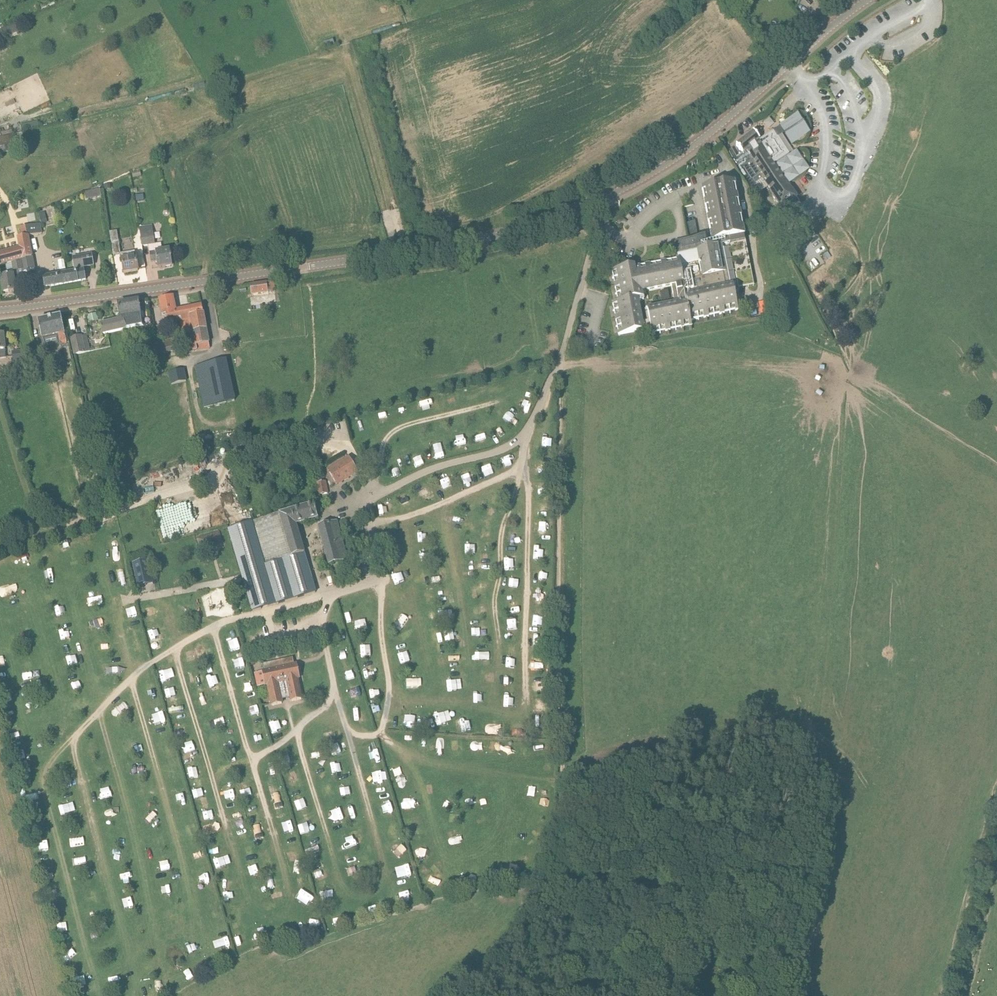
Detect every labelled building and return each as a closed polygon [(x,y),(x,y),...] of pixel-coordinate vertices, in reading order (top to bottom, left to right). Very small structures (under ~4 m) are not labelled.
[(763,125),(757,130),(761,136),(768,132),(763,125)] [(736,145),(741,152),(739,153),(740,154),(737,157),(732,150),(727,153),(732,160),(750,188),(756,184),(757,184),(756,182),(761,178),(766,186),(774,198),(775,198),(781,208),(797,198),(791,187),(776,165),(777,165),(778,162),(778,161),(789,154),(777,136),(783,133),(780,127),(760,139),(754,131),(736,145)] [(17,151),(14,135),(0,138),(0,155),(17,151)] [(735,292),(740,291),(755,288),(746,238),(735,182),(703,188),(712,239),(707,240),(705,232),(675,238),(679,257),(635,265),(635,264),(612,268),(618,299),(612,300),(618,332),(645,327),(640,299),(645,298),(643,290),(672,285),(675,300),(647,305),(652,332),(692,324),(691,318),(738,309),(735,292)] [(101,197),(100,188),(84,191),(86,200),(101,197)] [(688,221),(690,234),(698,232),(697,220),(688,221)] [(29,235),(42,233),(40,223),(20,227),(22,237),(17,238),(19,247),(0,252),(0,266),(14,262),(22,260),(20,252),(31,250),(29,235)] [(139,226),(140,233),(142,246),(148,245),(155,244),(153,232),(152,225),(139,226)] [(120,254),(118,236),(117,231),(109,232),(113,256),(121,254),(122,258),(124,273),(138,271),(136,256),(135,256),(135,252),(120,254)] [(170,250),(162,251),(161,243),(155,244),(148,245),(151,262),(157,261),(158,268),(172,265),(170,250)] [(20,252),(22,260),(24,271),(35,269),(33,257),(31,250),(20,252)] [(86,280),(84,268),(94,266),(92,253),(76,256),(72,257),(75,270),(79,270),(79,271),(67,273),(68,283),(86,280)] [(23,271),(24,271),(22,260),(14,262),(16,269),(23,268),(23,271)] [(45,287),(68,283),(67,273),(43,277),(45,287)] [(16,291),(15,281),(23,280),(22,274),(1,277),(3,293),(16,291)] [(275,291),(274,283),(250,285),(251,294),(275,291)] [(671,300),(669,291),(661,293),(663,301),(671,300)] [(189,315),(203,313),(202,306),(176,311),(172,297),(159,299),(161,309),(162,316),(166,315),(168,324),(180,322),(190,320),(189,315)] [(142,325),(140,311),(139,301),(118,304),(120,315),(122,320),(123,320),(123,322),(125,322),(126,329),(126,328),(142,325)] [(98,321),(97,313),(87,315),(88,323),(98,321)] [(207,329),(204,316),(203,313),(189,315),(190,320),(180,322),(182,330),(184,329),(188,352),(197,351),(210,349),(209,343),(210,343),(207,329)] [(123,320),(122,320),(120,315),(121,322),(101,324),(103,334),(127,329),(126,328),(126,329),(125,322),(123,322),(123,320)] [(65,335),(63,326),(61,316),(38,321),(42,339),(44,348),(67,343),(66,341),(65,335)] [(90,351),(87,335),(82,336),(82,335),(70,338),(73,355),(90,351)] [(155,341),(156,353),(174,352),(173,340),(155,341)] [(23,350),(11,352),(14,369),(25,368),(23,350)] [(226,359),(194,366),(203,407),(235,400),(226,359)] [(186,380),(184,369),(168,372),(171,384),(186,380)] [(464,447),(464,436),(455,437),(456,447),(464,447)] [(443,447),(436,449),(438,457),(445,456),(443,447)] [(418,451),(410,453),(412,461),(420,459),(418,451)] [(329,470),(338,484),(353,475),(344,461),(329,470)] [(440,479),(443,487),(453,484),(450,475),(440,479)] [(328,494),(326,485),(325,485),(324,476),(316,477),(317,483),(317,486),(319,495),(328,494)] [(402,505),(411,502),(408,492),(398,495),(402,505)] [(85,500),(89,512),(103,508),(99,496),(85,500)] [(297,524),(308,522),(317,519),(314,505),(278,513),(279,514),(228,529),(252,611),(276,604),(317,592),(305,553),(297,524)] [(45,523),(63,519),(60,507),(42,511),(45,523)] [(329,564),(337,562),(347,560),(336,522),(319,526),(321,536),(329,564)] [(149,585),(144,560),(132,563),(138,587),(149,585)] [(537,571),(536,580),(546,581),(546,572),(537,571)] [(451,614),(459,611),(456,601),(448,603),(451,614)] [(394,609),(396,619),(405,617),(403,608),(394,609)] [(358,631),(369,628),(367,618),(356,620),(358,631)] [(431,630),(432,640),(441,639),(440,629),(431,630)] [(462,633),(453,637),(456,643),(465,640),(462,633)] [(535,642),(544,643),(544,633),(535,633),(535,642)] [(151,640),(154,650),(164,647),(161,637),(151,640)] [(231,650),(240,650),(239,640),(231,641),(231,650)] [(401,662),(410,660),(408,653),(399,655),(401,662)] [(282,703),(281,699),(291,697),(291,701),(301,699),(297,678),(299,678),(296,665),(263,672),(266,685),(267,685),(272,705),(282,703)] [(370,755),(379,752),(377,742),(367,744),(370,755)] [(317,762),(318,771),(327,770),(326,761),(317,762)] [(269,782),(278,782),(277,772),(268,773),(269,782)] [(372,777),(374,787),(389,785),(387,774),(372,777)] [(291,785),(300,784),(298,777),(290,779),(291,785)] [(327,788),(330,797),(338,795),(336,785),(327,788)] [(254,788),(246,789),(247,799),(255,798),(254,788)] [(197,800),(205,799),(203,791),(195,792),(197,800)] [(274,793),(276,804),(286,802),(284,791),(274,793)] [(383,807),(393,804),(391,797),(381,799),(383,807)] [(354,806),(346,808),(348,815),(356,813),(354,806)] [(245,809),(236,811),(237,820),(246,818),(245,809)] [(262,812),(252,813),(253,823),(263,822),(262,812)] [(303,833),(312,832),(310,822),(302,824),(303,833)] [(260,849),(270,848),(269,838),(259,839),(260,849)] [(294,859),(302,858),(300,850),(292,852),(294,859)] [(275,858),(264,861),(266,871),(277,868),(275,858)] [(259,861),(247,864),(249,871),(261,868),(259,861)] [(320,885),(321,894),(329,894),(328,885),(320,885)]
